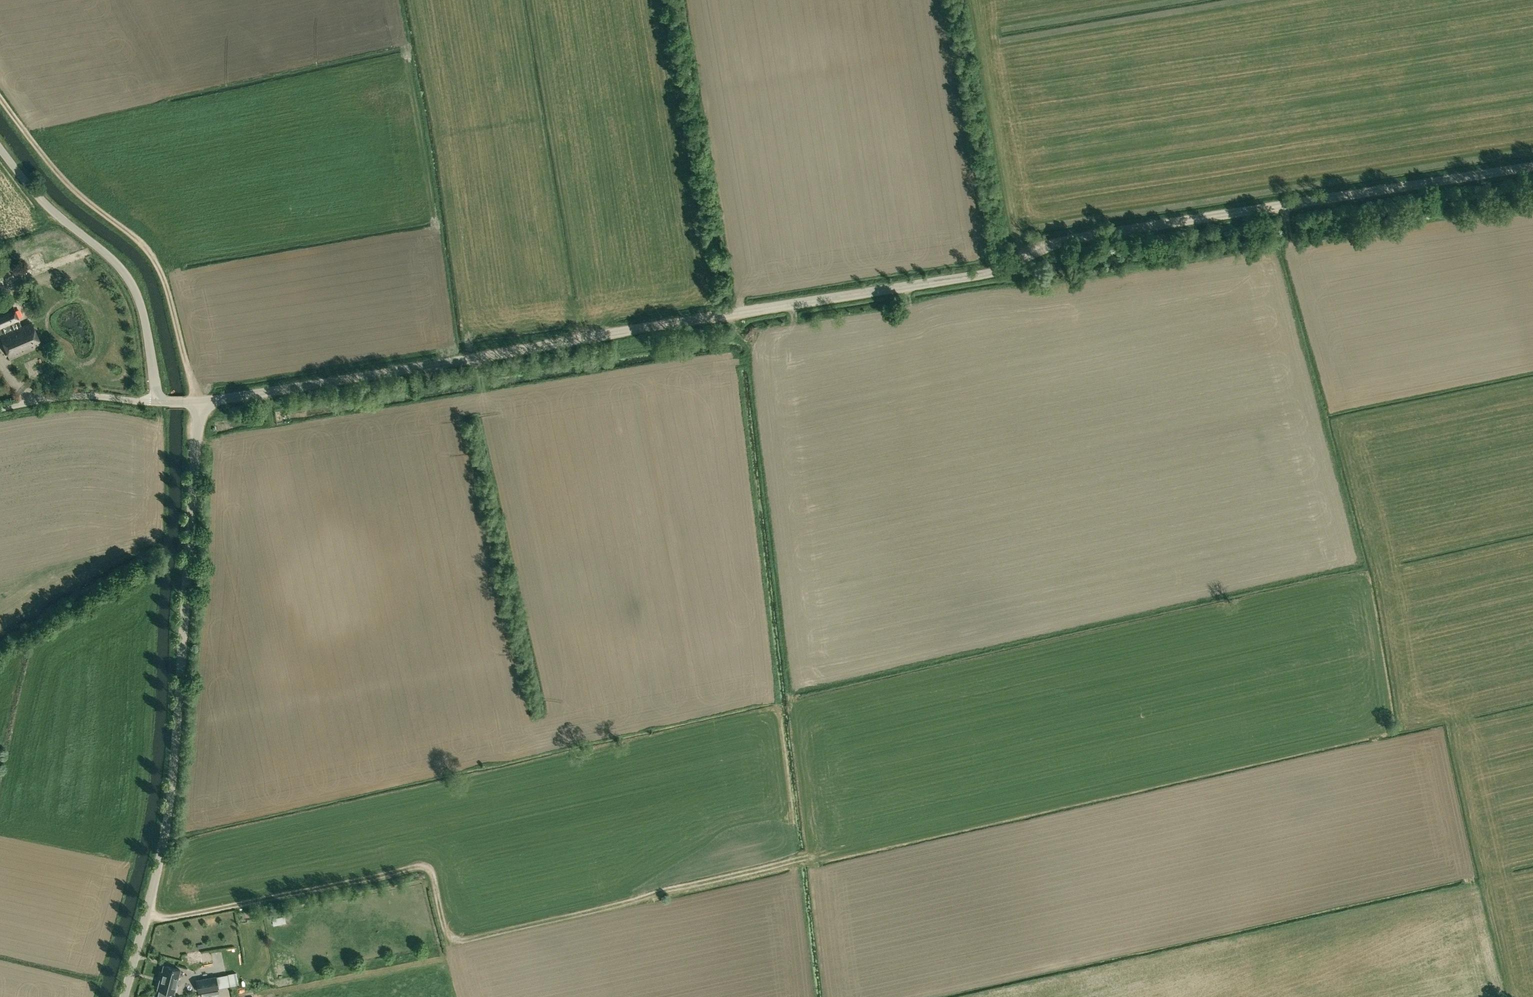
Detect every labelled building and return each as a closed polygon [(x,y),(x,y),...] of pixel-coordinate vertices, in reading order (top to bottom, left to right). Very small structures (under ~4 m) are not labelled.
[(14,257),(6,249),(0,255),(0,258),(7,265),(14,257)] [(14,307),(0,313),(0,337),(10,359),(42,345),(32,321),(22,325),(14,307)] [(161,996),(169,996),(170,992),(174,993),(180,969),(164,965),(158,989),(159,989),(157,996),(161,996)] [(226,974),(229,986),(238,984),(235,973),(226,974)] [(198,992),(218,988),(216,976),(196,980),(198,992)]
